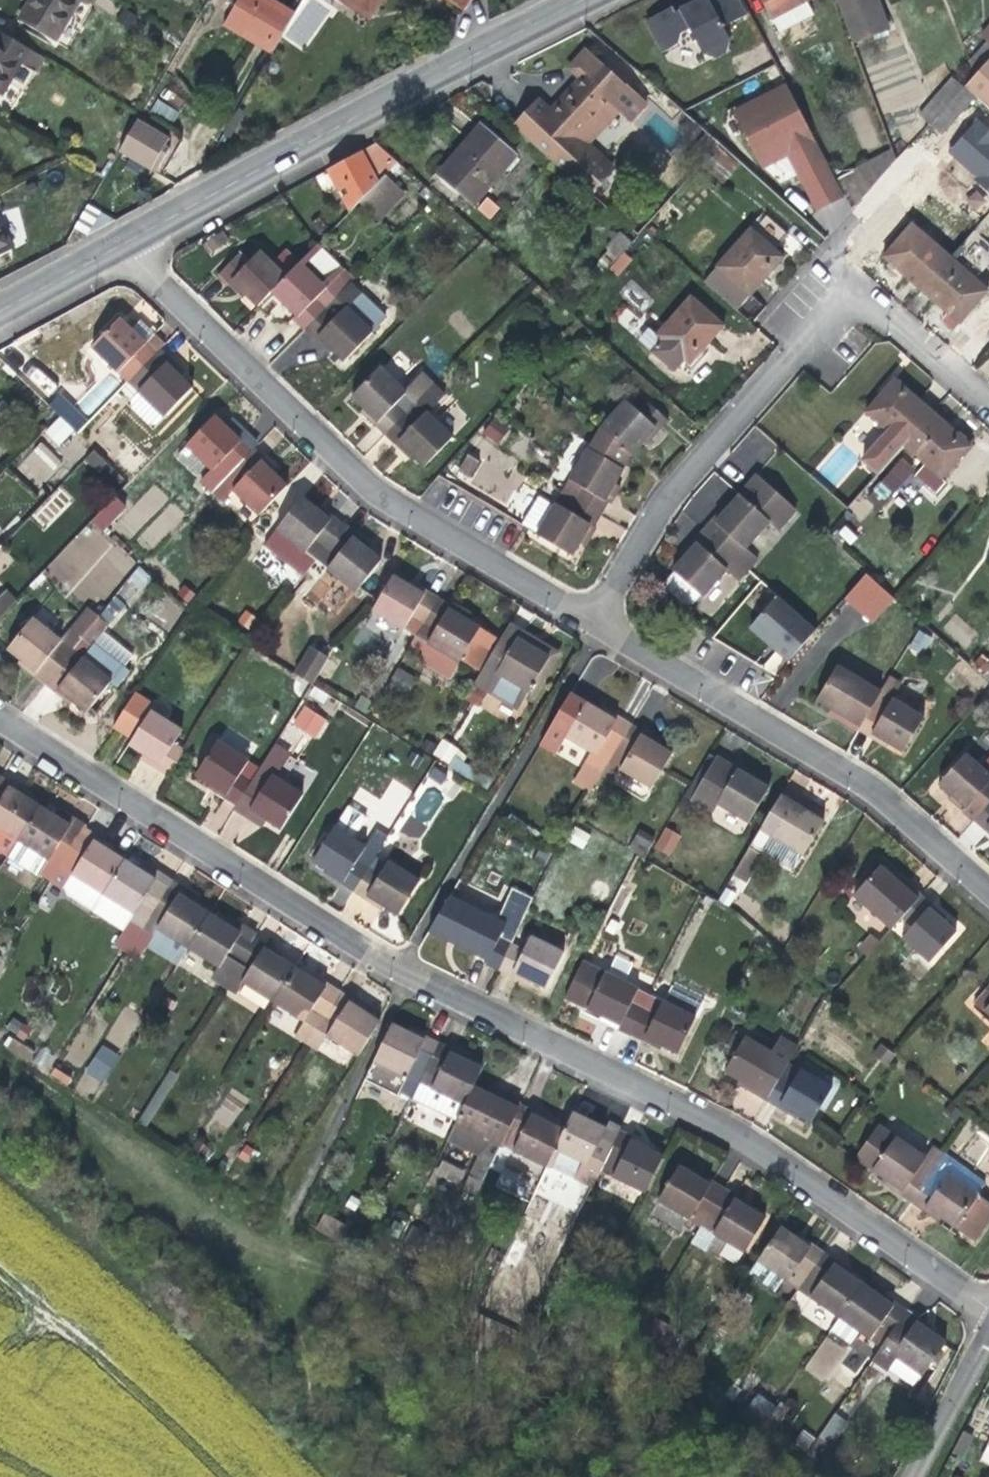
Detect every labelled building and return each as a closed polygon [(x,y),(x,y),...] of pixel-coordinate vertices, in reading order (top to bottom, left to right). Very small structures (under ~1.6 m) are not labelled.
[(87,0),(32,0),(20,20),(55,41),(79,0),(84,4),(87,0)] [(293,14),(269,0),(238,0),(235,6),(225,24),(260,45),(271,51),(293,14)] [(373,15),(383,0),(350,0),(373,15)] [(465,11),(471,0),(449,0),(465,11)] [(741,0),(695,0),(675,11),(672,5),(646,19),(662,51),(677,43),(678,29),(687,24),(700,48),(712,52),(724,46),(728,34),(723,25),(747,12),(741,0)] [(807,0),(764,0),(772,18),(807,0)] [(807,0),(772,18),(780,32),(814,15),(807,0)] [(852,42),(889,29),(879,0),(837,0),(852,42)] [(975,75),(988,59),(988,26),(981,34),(988,40),(970,60),(975,75)] [(0,96),(20,63),(37,73),(45,58),(2,33),(0,36),(0,96)] [(538,101),(516,127),(551,159),(590,194),(613,167),(587,143),(580,137),(593,121),(601,127),(618,108),(631,120),(647,100),(628,84),(627,86),(585,50),(574,62),(586,73),(581,78),(552,112),(538,101)] [(988,108),(988,59),(975,75),(964,86),(976,96),(988,108)] [(576,73),(581,78),(586,73),(574,62),(568,66),(576,73)] [(919,113),(930,124),(964,86),(952,76),(919,113)] [(734,113),(747,137),(780,120),(776,113),(780,111),(776,103),(791,95),(786,86),(734,113)] [(964,86),(930,124),(942,134),(976,96),(964,86)] [(825,159),(791,95),(776,103),(780,111),(776,113),(780,120),(747,137),(762,167),(780,158),(792,151),(803,171),(825,159)] [(156,99),(151,110),(172,120),(178,110),(156,99)] [(979,119),(950,151),(968,167),(979,176),(976,180),(988,191),(988,128),(979,119)] [(170,138),(138,120),(119,152),(156,173),(164,159),(170,149),(165,146),(170,138)] [(580,137),(587,143),(601,127),(593,121),(580,137)] [(463,149),(483,126),(481,123),(467,139),(460,146),(463,149)] [(517,156),(483,126),(463,149),(441,175),(474,204),(517,156)] [(719,144),(708,134),(685,160),(695,170),(717,146),(719,144)] [(398,162),(376,142),(356,153),(328,169),(350,210),(359,201),(385,174),(398,162)] [(717,146),(695,170),(715,188),(737,164),(717,146)] [(843,196),(851,210),(896,162),(892,150),(835,179),(843,196)] [(825,159),(803,171),(798,174),(816,209),(843,196),(835,179),(825,159)] [(385,174),(359,201),(379,219),(404,192),(385,174)] [(490,220),(500,207),(486,196),(476,208),(490,220)] [(73,229),(85,237),(115,221),(88,205),(73,229)] [(903,274),(921,289),(950,257),(912,223),(883,256),(903,274)] [(0,226),(0,256),(12,249),(0,226)] [(751,228),(717,265),(750,296),(768,276),(784,258),(751,228)] [(618,258),(632,242),(620,233),(606,248),(609,249),(618,258)] [(343,269),(317,245),(298,264),(286,277),(272,292),(289,308),(297,316),(295,319),(304,329),(350,283),(354,278),(344,268),(343,269)] [(608,270),(618,258),(609,249),(600,262),(608,270)] [(286,277),(298,264),(284,250),(272,263),(286,277)] [(245,294),(257,306),(272,292),(286,277),(272,263),(261,251),(250,262),(240,252),(219,274),(229,284),(232,280),(245,294)] [(950,257),(921,289),(939,305),(959,323),(987,290),(950,257)] [(590,273),(598,281),(608,270),(600,262),(590,273)] [(737,310),(750,296),(717,265),(703,280),(737,310)] [(242,298),(245,294),(232,280),(229,284),(235,291),(242,298)] [(644,312),(655,299),(630,280),(619,293),(644,312)] [(350,283),(304,329),(313,338),(316,335),(332,350),(343,361),(382,322),(357,296),(360,294),(350,283)] [(385,318),(360,294),(357,296),(382,322),(385,318)] [(661,339),(651,351),(675,371),(685,358),(690,363),(708,343),(724,326),(691,296),(657,334),(661,339)] [(156,353),(132,329),(121,318),(93,347),(128,381),(156,353)] [(160,349),(165,344),(153,332),(141,320),(132,329),(156,353),(160,349)] [(638,340),(651,351),(661,339),(657,334),(649,328),(638,340)] [(316,335),(313,338),(320,345),(329,354),(332,350),(316,335)] [(176,365),(160,349),(156,353),(128,381),(139,391),(164,416),(192,388),(181,377),(185,373),(176,365)] [(31,361),(20,372),(47,398),(58,386),(31,361)] [(363,408),(377,422),(406,391),(380,366),(351,397),(363,408)] [(406,391),(377,422),(374,425),(384,435),(434,384),(423,374),(406,391)] [(903,445),(933,412),(914,396),(895,379),(865,412),(888,431),(903,445)] [(139,391),(128,381),(121,389),(131,399),(139,391)] [(394,445),(398,441),(427,411),(444,394),(434,384),(384,435),(394,445)] [(49,402),(79,431),(90,420),(60,391),(49,402)] [(156,424),(164,416),(139,391),(131,399),(131,408),(148,424),(156,424)] [(0,403),(0,418),(11,407),(3,400),(0,403)] [(601,428),(632,454),(641,444),(656,427),(659,430),(668,420),(645,400),(637,410),(625,400),(601,428)] [(377,422),(363,408),(360,411),(365,416),(374,425),(377,422)] [(427,411),(398,441),(413,456),(424,467),(453,437),(427,411)] [(951,428),(933,412),(903,445),(924,464),(942,478),(970,445),(951,428)] [(213,470),(223,479),(254,447),(244,438),(247,435),(230,419),(224,425),(215,416),(187,445),(213,470)] [(498,444),(508,427),(492,417),(481,434),(498,444)] [(656,427),(641,444),(645,447),(653,437),(659,430),(656,427)] [(615,482),(632,454),(601,428),(563,490),(602,514),(609,502),(605,499),(615,482)] [(878,474),(903,445),(888,431),(863,459),(878,474)] [(244,438),(254,447),(256,445),(251,440),(247,435),(244,438)] [(409,459),(413,456),(398,441),(394,445),(401,451),(409,459)] [(35,442),(19,471),(45,485),(61,456),(35,442)] [(233,490),(261,460),(264,457),(254,447),(223,479),(212,490),(222,500),(233,490)] [(99,471),(107,462),(94,449),(86,458),(99,471)] [(469,454),(460,470),(469,476),(479,460),(469,454)] [(261,460),(275,474),(278,471),(270,464),(264,457),(261,460)] [(275,474),(261,460),(233,490),(259,515),(287,486),(275,474)] [(946,482),(942,478),(924,464),(915,474),(937,493),(946,482)] [(202,481),(212,490),(223,479),(213,470),(202,481)] [(711,519),(702,529),(724,549),(733,539),(745,549),(769,522),(779,530),(796,511),(756,476),(728,507),(715,522),(711,519)] [(621,486),(615,482),(605,499),(609,502),(610,503),(616,494),(621,486)] [(156,485),(118,521),(148,552),(186,516),(156,485)] [(594,525),(602,514),(563,490),(554,505),(537,532),(571,554),(580,540),(591,523),(594,525)] [(522,524),(525,524),(537,532),(554,505),(539,496),(522,524)] [(92,520),(103,531),(126,508),(115,497),(92,520)] [(317,560),(344,524),(334,516),(331,519),(315,507),(303,498),(278,529),(317,560)] [(318,503),(315,507),(331,519),(334,516),(326,510),(318,503)] [(718,511),(711,519),(715,522),(728,507),(724,504),(718,511)] [(103,595),(134,565),(92,522),(45,567),(69,591),(84,576),(103,595)] [(596,527),(594,525),(591,523),(580,540),(585,544),(591,534),(596,527)] [(317,560),(327,568),(352,537),(355,533),(344,524),(317,560)] [(304,576),(307,571),(317,560),(278,529),(265,546),(304,576)] [(724,549),(702,529),(692,540),(696,543),(683,558),(672,570),(674,572),(700,595),(702,596),(726,569),(739,581),(748,570),(724,549)] [(352,537),(368,550),(371,546),(363,539),(355,533),(352,537)] [(352,537),(327,568),(330,570),(323,580),(346,599),(353,589),(355,591),(380,559),(368,550),(352,537)] [(733,539),(724,549),(748,570),(758,560),(745,549),(733,539)] [(696,543),(692,540),(685,547),(679,555),(683,558),(696,543)] [(317,560),(307,571),(318,580),(327,568),(317,560)] [(115,626),(152,576),(138,565),(100,615),(115,626)] [(693,604),(700,595),(674,572),(667,580),(667,586),(669,590),(682,602),(687,604),(693,604)] [(844,599),(861,613),(883,588),(866,574),(844,599)] [(416,636),(439,597),(427,589),(424,594),(408,584),(394,575),(373,609),(416,636)] [(424,594),(427,589),(420,585),(410,579),(408,584),(424,594)] [(872,623),(894,598),(883,588),(861,613),(872,623)] [(4,612),(16,601),(6,590),(0,596),(0,607),(4,612)] [(771,646),(789,661),(817,629),(778,596),(750,628),(771,646)] [(451,604),(439,597),(416,636),(409,648),(414,651),(418,645),(426,650),(421,658),(450,675),(460,659),(472,638),(479,626),(466,619),(449,608),(451,604)] [(155,615),(173,624),(182,608),(164,598),(155,615)] [(461,609),(451,604),(449,608),(466,619),(469,614),(461,609)] [(70,629),(82,637),(99,616),(88,607),(70,629)] [(108,624),(99,616),(82,637),(44,684),(55,693),(58,690),(73,702),(85,712),(110,681),(117,687),(130,671),(125,667),(134,656),(103,631),(108,624)] [(44,684),(82,637),(70,629),(61,640),(33,617),(8,649),(21,659),(36,671),(33,675),(44,684)] [(532,637),(509,624),(506,630),(549,656),(525,697),(531,701),(560,653),(532,637)] [(497,636),(479,626),(472,638),(490,648),(497,636)] [(549,656),(506,630),(475,682),(519,708),(525,697),(549,656)] [(922,656),(931,636),(917,630),(907,650),(922,656)] [(472,638),(460,659),(477,669),(490,648),(472,638)] [(295,674),(312,684),(328,658),(311,648),(295,674)] [(25,669),(33,675),(36,671),(21,659),(18,663),(25,669)] [(817,699),(831,708),(849,719),(848,721),(859,728),(882,691),(839,665),(817,699)] [(391,686),(411,692),(415,674),(396,669),(391,686)] [(903,683),(891,675),(882,691),(894,699),(903,683)] [(322,695),(313,689),(305,702),(315,708),(322,695)] [(71,705),(73,702),(58,690),(55,693),(61,698),(71,705)] [(870,737),(873,733),(894,699),(882,691),(859,728),(858,730),(870,737)] [(112,727),(133,740),(152,711),(156,705),(135,692),(112,727)] [(586,702),(571,692),(540,744),(556,754),(566,736),(586,702)] [(894,699),(873,733),(889,743),(904,752),(925,718),(894,699)] [(290,719),(316,739),(329,722),(303,702),(290,719)] [(608,762),(631,722),(619,716),(617,720),(600,710),(586,702),(566,736),(592,752),(576,777),(593,788),(601,775),(608,762)] [(617,720),(619,716),(613,712),(602,705),(600,710),(617,720)] [(838,721),(856,732),(858,730),(859,728),(848,721),(849,719),(831,708),(828,714),(838,721)] [(152,711),(133,740),(130,745),(143,753),(160,763),(157,768),(169,775),(185,750),(173,742),(181,730),(152,711)] [(288,722),(276,741),(296,754),(308,734),(288,722)] [(608,762),(620,769),(641,735),(643,730),(631,722),(608,762)] [(653,736),(643,730),(641,735),(658,745),(661,740),(653,736)] [(873,733),(870,737),(877,742),(887,748),(889,743),(873,733)] [(658,745),(641,735),(620,769),(651,787),(672,753),(658,745)] [(450,763),(448,766),(488,788),(492,781),(462,763),(454,755),(458,749),(443,740),(434,755),(450,763)] [(236,805),(251,781),(239,773),(248,760),(218,741),(196,775),(210,784),(227,794),(224,798),(236,805)] [(251,781),(236,805),(248,813),(250,809),(267,820),(280,828),(302,794),(272,776),(284,756),(272,748),(251,781)] [(149,763),(157,768),(160,763),(143,753),(140,758),(149,763)] [(716,758),(710,754),(685,795),(692,799),(716,758)] [(973,821),(988,802),(988,774),(980,767),(965,754),(939,784),(951,795),(966,808),(963,812),(973,821)] [(717,803),(738,769),(717,756),(716,758),(692,799),(712,812),(717,803)] [(980,767),(988,774),(988,757),(980,767)] [(620,769),(608,762),(601,775),(612,782),(620,769)] [(754,778),(738,769),(717,803),(748,822),(769,787),(754,778)] [(754,778),(769,787),(772,782),(765,778),(757,773),(754,778)] [(8,855),(17,840),(40,806),(21,794),(9,788),(12,782),(0,775),(0,850),(8,855)] [(573,781),(591,792),(593,788),(576,777),(573,781)] [(360,799),(379,811),(374,818),(388,827),(412,791),(394,779),(378,802),(364,792),(360,799)] [(217,793),(224,798),(227,794),(210,784),(208,788),(217,793)] [(784,790),(760,829),(773,836),(802,854),(803,854),(823,820),(810,812),(793,802),(796,798),(784,790)] [(956,806),(963,812),(966,808),(951,795),(948,799),(956,806)] [(804,803),(796,798),(793,802),(810,812),(813,808),(804,803)] [(973,821),(984,830),(987,826),(988,828),(988,802),(973,821)] [(40,806),(17,840),(49,859),(61,866),(84,829),(85,825),(70,815),(59,809),(55,815),(40,806)] [(342,884),(353,891),(369,867),(357,860),(366,846),(353,838),(366,817),(349,806),(336,827),(314,860),(328,869),(345,880),(342,884)] [(264,823),(267,820),(250,809),(248,813),(255,818),(264,823)] [(574,826),(567,841),(584,848),(590,833),(574,826)] [(671,857),(681,835),(664,827),(653,848),(671,857)] [(84,829),(61,866),(72,874),(103,894),(125,860),(110,851),(94,839),(96,836),(84,829)] [(773,836),(760,829),(750,846),(762,854),(773,836)] [(103,840),(96,836),(94,839),(110,851),(113,847),(103,840)] [(794,866),(802,854),(773,836),(762,854),(789,868),(794,866)] [(8,855),(8,857),(38,876),(41,872),(49,859),(17,840),(8,855)] [(750,846),(733,876),(745,883),(762,854),(750,846)] [(41,872),(52,879),(61,866),(49,859),(41,872)] [(115,943),(127,951),(131,945),(171,882),(172,879),(158,870),(144,861),(139,869),(125,860),(103,894),(133,913),(123,929),(115,943)] [(369,867),(353,891),(365,899),(368,895),(385,905),(398,914),(419,880),(389,861),(380,875),(369,867)] [(61,866),(52,879),(64,887),(72,874),(61,866)] [(921,894),(911,885),(908,889),(892,876),(880,866),(855,896),(892,928),(902,917),(921,894)] [(334,879),(342,884),(345,880),(328,869),(325,874),(334,879)] [(895,872),(892,876),(908,889),(911,885),(904,879),(895,872)] [(72,874),(64,887),(66,887),(67,893),(94,909),(103,894),(72,874)] [(172,879),(171,882),(182,890),(179,894),(196,905),(201,898),(193,892),(172,879)] [(158,928),(188,947),(210,913),(196,905),(179,894),(182,890),(171,882),(131,945),(142,953),(158,928)] [(490,913),(489,915),(505,923),(513,905),(526,912),(533,898),(512,888),(500,912),(498,911),(490,913)] [(94,909),(93,910),(123,929),(133,913),(103,894),(94,909)] [(928,907),(932,903),(921,894),(902,917),(912,926),(928,907)] [(382,909),(385,905),(368,895),(365,899),(373,904),(382,909)] [(450,937),(457,940),(473,908),(448,896),(430,932),(448,940),(450,937)] [(932,903),(928,907),(943,921),(947,917),(940,911),(932,903)] [(486,964),(497,970),(511,943),(526,912),(513,905),(505,923),(489,915),(473,908),(457,940),(456,944),(469,950),(488,960),(486,964)] [(943,921),(928,907),(912,926),(902,937),(929,961),(955,931),(943,921)] [(210,913),(188,947),(219,967),(231,975),(255,936),(243,929),(240,934),(224,922),(210,913)] [(226,917),(224,922),(240,934),(243,929),(234,923),(226,917)] [(857,948),(867,957),(880,942),(871,933),(857,948)] [(511,943),(497,970),(528,985),(531,980),(545,987),(562,951),(530,935),(524,949),(511,943)] [(242,982),(274,1002),(295,967),(281,958),(264,948),(267,943),(255,936),(231,975),(242,982)] [(264,948),(281,958),(284,955),(277,950),(267,943),(264,948)] [(131,945),(127,951),(138,958),(142,953),(131,945)] [(476,959),(486,964),(488,960),(469,950),(467,955),(476,959)] [(617,1028),(630,1034),(650,994),(584,961),(566,996),(601,1014),(620,1023),(617,1028)] [(231,975),(219,967),(212,978),(224,986),(231,975)] [(295,967),(274,1002),(304,1021),(315,1028),(339,990),(322,979),(311,972),(308,976),(295,967)] [(231,975),(224,986),(236,993),(242,982),(231,975)] [(542,992),(545,987),(531,980),(528,985),(536,989),(542,992)] [(988,1015),(988,983),(973,1001),(988,1015)] [(665,1001),(650,994),(630,1034),(643,1040),(645,1035),(664,1045),(677,1051),(703,1000),(673,985),(665,1001)] [(315,1028),(305,1042),(317,1050),(326,1034),(358,1055),(379,1021),(366,1013),(349,1002),(351,997),(339,990),(315,1028)] [(360,1003),(351,997),(349,1002),(366,1013),(368,1008),(360,1003)] [(123,1006),(105,1039),(123,1048),(141,1015),(123,1006)] [(609,1023),(617,1028),(620,1023),(601,1014),(599,1019),(609,1023)] [(14,1016),(6,1027),(23,1039),(31,1028),(14,1016)] [(295,1035),(305,1042),(315,1028),(304,1021),(295,1035)] [(392,1023),(365,1080),(397,1096),(407,1075),(420,1082),(440,1041),(427,1035),(425,1040),(406,1031),(392,1023)] [(408,1026),(406,1031),(425,1040),(427,1035),(419,1032),(408,1026)] [(766,1101),(789,1062),(798,1045),(781,1036),(772,1052),(736,1031),(724,1051),(733,1057),(725,1071),(738,1078),(756,1089),(753,1093),(766,1101)] [(661,1049),(664,1045),(645,1035),(643,1040),(652,1045),(661,1049)] [(28,1061),(34,1050),(9,1036),(3,1047),(28,1061)] [(440,1041),(420,1082),(465,1104),(473,1086),(482,1068),(468,1061),(450,1052),(452,1047),(440,1041)] [(99,1044),(86,1073),(106,1082),(119,1053),(99,1044)] [(32,1064),(44,1071),(54,1054),(42,1047),(32,1064)] [(462,1052),(452,1047),(450,1052),(468,1061),(470,1056),(462,1052)] [(789,1062),(766,1101),(777,1107),(779,1103),(798,1113),(811,1121),(831,1086),(789,1062)] [(170,1070),(137,1122),(145,1128),(178,1075),(170,1070)] [(90,1097),(99,1082),(85,1074),(76,1089),(90,1097)] [(745,1088),(753,1093),(756,1089),(738,1078),(735,1083),(745,1088)] [(465,1104),(448,1139),(480,1155),(489,1137),(501,1144),(521,1103),(509,1097),(507,1102),(488,1093),(473,1086),(465,1104)] [(213,1119),(230,1129),(248,1097),(231,1087),(213,1119)] [(491,1088),(488,1093),(507,1102),(509,1097),(501,1093),(491,1088)] [(501,1144),(547,1165),(564,1130),(550,1122),(531,1113),(533,1109),(521,1103),(501,1144)] [(795,1118),(798,1113),(779,1103),(777,1107),(785,1112),(795,1118)] [(531,1113),(550,1122),(552,1118),(543,1114),(533,1109),(531,1113)] [(564,1130),(547,1165),(591,1187),(600,1170),(620,1129),(608,1122),(606,1127),(593,1121),(572,1111),(564,1130)] [(886,1178),(902,1190),(925,1157),(878,1124),(855,1157),(886,1178)] [(600,1170),(647,1192),(664,1155),(641,1145),(630,1139),(632,1134),(620,1129),(600,1170)] [(472,1173),(484,1179),(501,1144),(489,1137),(480,1155),(472,1173)] [(932,1147),(925,1157),(902,1190),(899,1195),(911,1202),(943,1155),(932,1147)] [(922,1210),(924,1206),(954,1163),(943,1155),(911,1202),(922,1210)] [(458,1186),(465,1170),(440,1160),(433,1175),(458,1186)] [(954,1163),(924,1206),(942,1218),(957,1228),(987,1185),(954,1163)] [(679,1165),(658,1199),(702,1225),(725,1187),(713,1180),(710,1184),(693,1174),(679,1165)] [(695,1169),(693,1174),(710,1184),(713,1180),(706,1175),(695,1169)] [(890,1188),(899,1195),(902,1190),(886,1178),(882,1183),(890,1188)] [(725,1187),(702,1225),(727,1240),(746,1251),(766,1217),(752,1209),(735,1198),(737,1194),(725,1187)] [(735,1198),(752,1209),(754,1205),(745,1199),(737,1194),(735,1198)] [(692,1241),(702,1225),(658,1199),(649,1215),(692,1241)] [(939,1222),(942,1218),(924,1206),(922,1210),(931,1217),(939,1222)] [(316,1229),(338,1240),(346,1224),(323,1213),(316,1229)] [(727,1240),(702,1225),(692,1241),(718,1256),(727,1240)] [(784,1278),(799,1288),(825,1251),(813,1243),(810,1247),(793,1236),(780,1227),(757,1259),(784,1278)] [(810,1247),(813,1243),(805,1237),(796,1231),(793,1236),(810,1247)] [(825,1251),(799,1288),(840,1317),(863,1284),(849,1275),(852,1271),(842,1263),(825,1251)] [(757,1259),(748,1272),(775,1291),(784,1278),(757,1259)] [(863,1284),(840,1317),(859,1330),(881,1346),(907,1309),(896,1301),(893,1305),(876,1293),(863,1284)] [(879,1289),(876,1293),(893,1305),(896,1301),(887,1294),(879,1289)] [(907,1309),(881,1346),(871,1359),(887,1370),(897,1357),(922,1375),(946,1342),(932,1332),(915,1321),(918,1316),(907,1309)] [(915,1321),(932,1332),(935,1328),(927,1322),(918,1316),(915,1321)] [(859,1330),(840,1317),(830,1330),(850,1344),(859,1330)] [(758,1390),(744,1411),(766,1425),(780,1405),(758,1390)] [(780,1405),(766,1425),(775,1432),(790,1408),(781,1402),(780,1405)] [(963,1431),(952,1451),(962,1456),(972,1436),(963,1431)] [(808,1455),(815,1460),(825,1442),(818,1438),(808,1455)]
